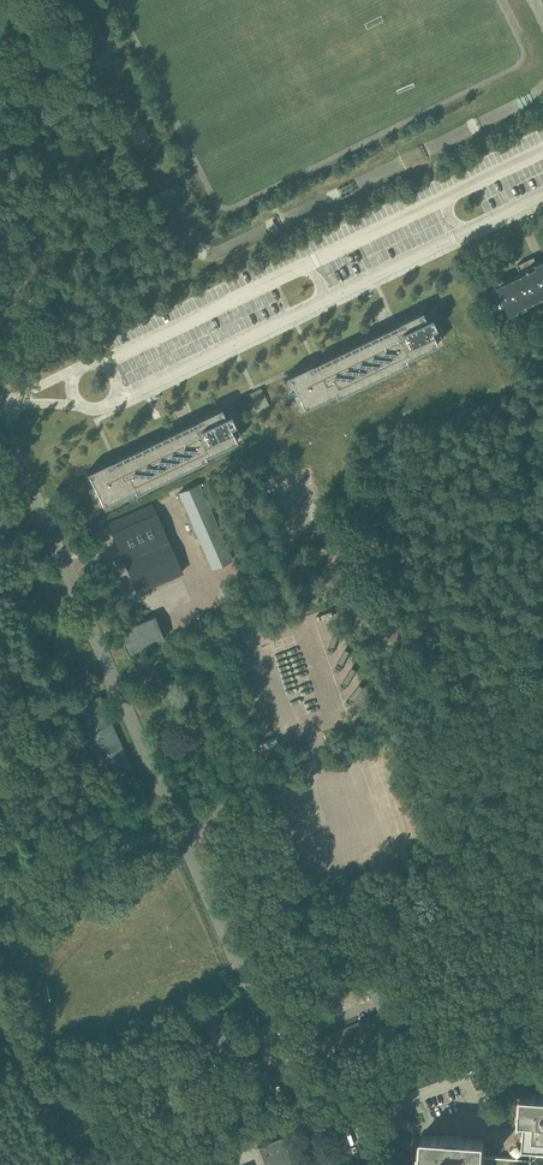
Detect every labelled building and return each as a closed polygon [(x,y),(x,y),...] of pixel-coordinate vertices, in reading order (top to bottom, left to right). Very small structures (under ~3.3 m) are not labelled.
[(498,289),(493,291),(497,299),(501,306),(506,304),(511,316),(529,308),(528,306),(542,299),(542,260),(538,263),(534,256),(517,265),(521,273),(505,280),(505,279),(496,283),(498,289)] [(399,325),(314,367),(312,363),(288,375),(304,409),(335,394),(337,397),(408,362),(407,359),(438,344),(431,329),(436,327),(431,316),(426,318),(422,310),(398,322),(399,325)] [(261,388),(248,394),(256,412),(270,406),(261,388)] [(221,407),(197,419),(198,422),(113,463),(111,460),(87,471),(103,505),(134,490),(136,493),(208,459),(206,455),(237,440),(230,425),(235,423),(230,412),(225,415),(221,407)] [(179,493),(212,568),(219,565),(224,563),(224,562),(232,559),(199,484),(194,486),(184,490),(179,493)] [(182,572),(170,545),(152,504),(108,523),(138,591),(182,572)] [(164,638),(154,616),(121,631),(131,653),(164,638)] [(131,765),(99,696),(90,700),(86,692),(77,696),(81,704),(72,708),(103,778),(131,765)] [(57,699),(61,709),(67,706),(63,696),(57,699)] [(420,1161),(426,1161),(425,1164),(476,1164),(477,1164),(483,1164),(484,1164),(542,1164),(542,1094),(521,1093),(519,1119),(525,1120),(524,1127),(523,1144),(531,1144),(531,1153),(524,1159),(483,1156),(485,1139),(446,1136),(422,1135),(420,1161)] [(275,1138),(258,1146),(266,1164),(295,1164),(282,1135),(275,1138)]
